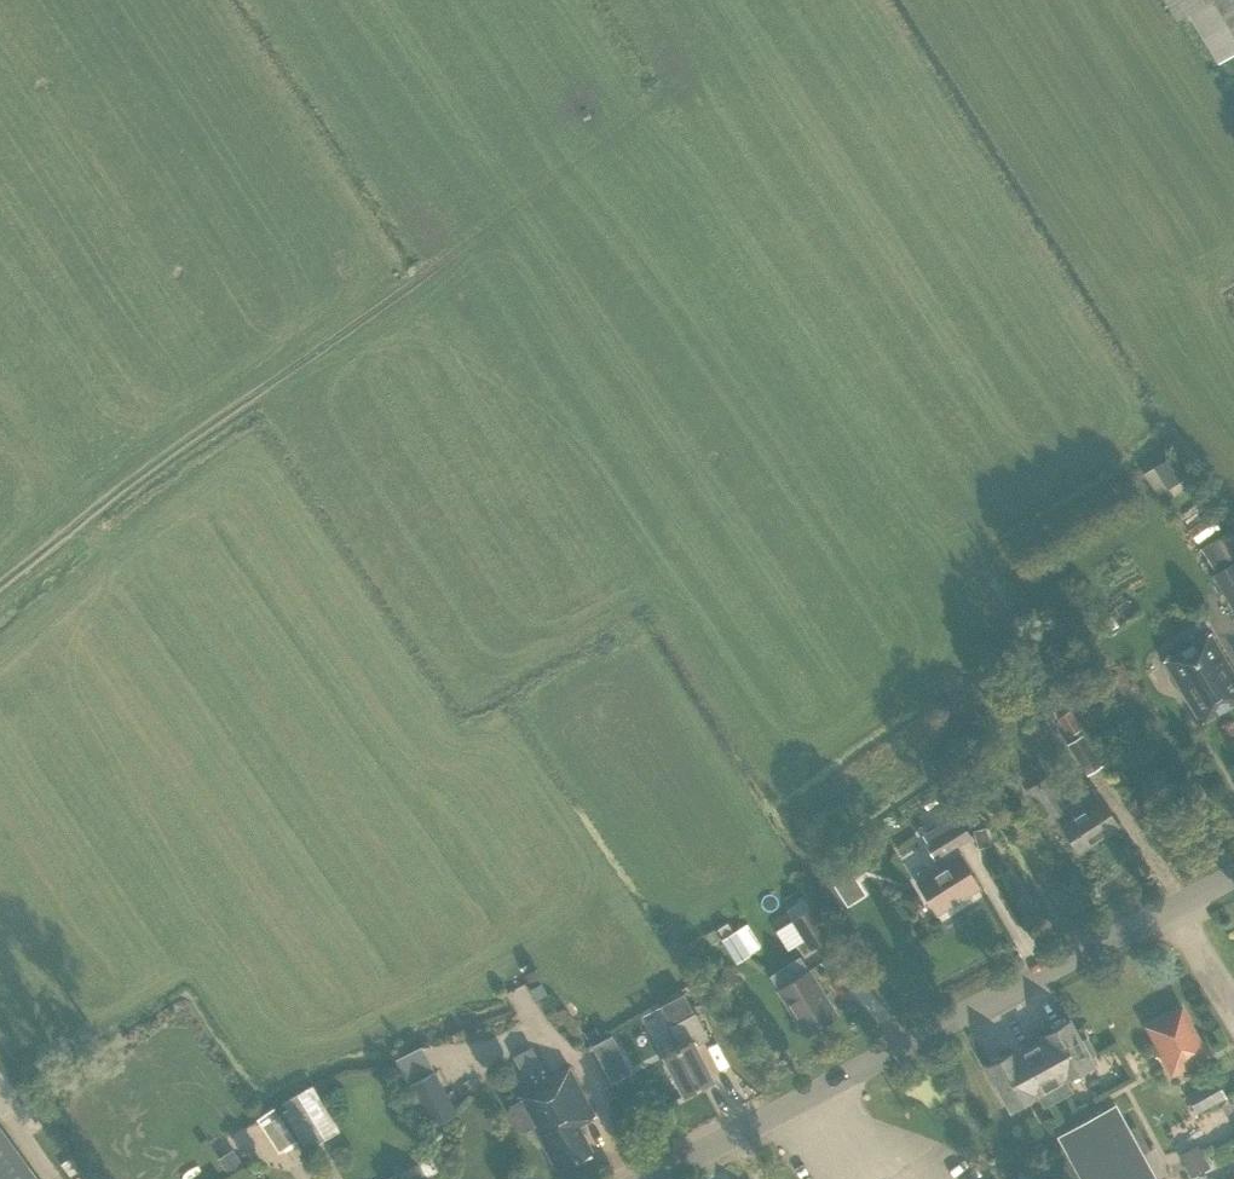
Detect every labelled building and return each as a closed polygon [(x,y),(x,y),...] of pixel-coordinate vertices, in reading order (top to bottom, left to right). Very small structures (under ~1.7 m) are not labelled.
[(1181,17),(1188,12),(1207,0),(1164,0),(1177,19),(1181,17)] [(1188,12),(1219,62),(1233,53),(1233,0),(1207,0),(1188,12)] [(1214,574),(1233,607),(1233,562),(1218,537),(1200,548),(1214,574)] [(1233,703),(1233,674),(1210,633),(1164,660),(1201,722),(1233,703)] [(1082,728),(1071,709),(1057,717),(1068,736),(1082,728)] [(1087,773),(1102,764),(1083,734),(1068,744),(1087,773)] [(1078,850),(1117,824),(1100,799),(1092,787),(1068,803),(1050,776),(1028,791),(1047,820),(1055,814),(1078,850)] [(970,837),(950,804),(933,815),(939,825),(923,835),(927,841),(925,842),(935,859),(944,853),(949,862),(917,882),(937,913),(979,887),(959,855),(958,856),(953,847),(970,837)] [(848,869),(833,878),(848,903),(864,893),(848,869)] [(833,936),(814,905),(791,919),(810,950),(833,936)] [(749,955),(735,931),(723,939),(737,962),(749,955)] [(805,1034),(836,1014),(809,970),(802,974),(795,962),(771,976),(779,989),(778,990),(805,1034)] [(684,1095),(713,1080),(695,1045),(708,1038),(695,1012),(694,1013),(684,993),(660,1005),(671,1025),(670,1025),(681,1047),(664,1056),(684,1095)] [(1165,1059),(1172,1073),(1207,1055),(1181,1007),(1154,1021),(1160,1032),(1156,1034),(1168,1057),(1165,1059)] [(1043,1039),(1030,1046),(1058,1099),(1073,1091),(1067,1080),(1094,1066),(1088,1056),(1094,1053),(1086,1038),(1080,1041),(1069,1020),(1041,1036),(1043,1039)] [(457,1113),(422,1045),(395,1059),(409,1085),(410,1084),(432,1126),(457,1113)] [(1043,1107),(1058,1099),(1030,1046),(1016,1054),(1014,1050),(986,1065),(1011,1111),(1038,1096),(1043,1107)] [(537,1069),(528,1050),(504,1061),(513,1080),(537,1069)] [(517,1095),(520,1101),(512,1105),(510,1110),(519,1127),(524,1129),(532,1124),(556,1169),(592,1150),(578,1124),(595,1115),(569,1067),(517,1095)] [(1195,1112),(1226,1097),(1217,1079),(1186,1095),(1195,1112)] [(325,1138),(298,1093),(282,1102),(286,1108),(282,1110),(305,1150),(325,1138)] [(1114,1105),(1059,1135),(1082,1178),(1154,1178),(1114,1105)] [(297,1141),(274,1106),(256,1118),(278,1153),(297,1141)] [(626,1122),(619,1108),(609,1114),(616,1127),(626,1122)] [(14,1149),(0,1130),(0,1178),(36,1178),(14,1149)] [(235,1147),(245,1162),(256,1154),(246,1139),(235,1147)] [(1210,1167),(1198,1144),(1179,1154),(1191,1177),(1210,1167)] [(252,1175),(253,1178),(278,1178),(273,1167),(252,1175)]
